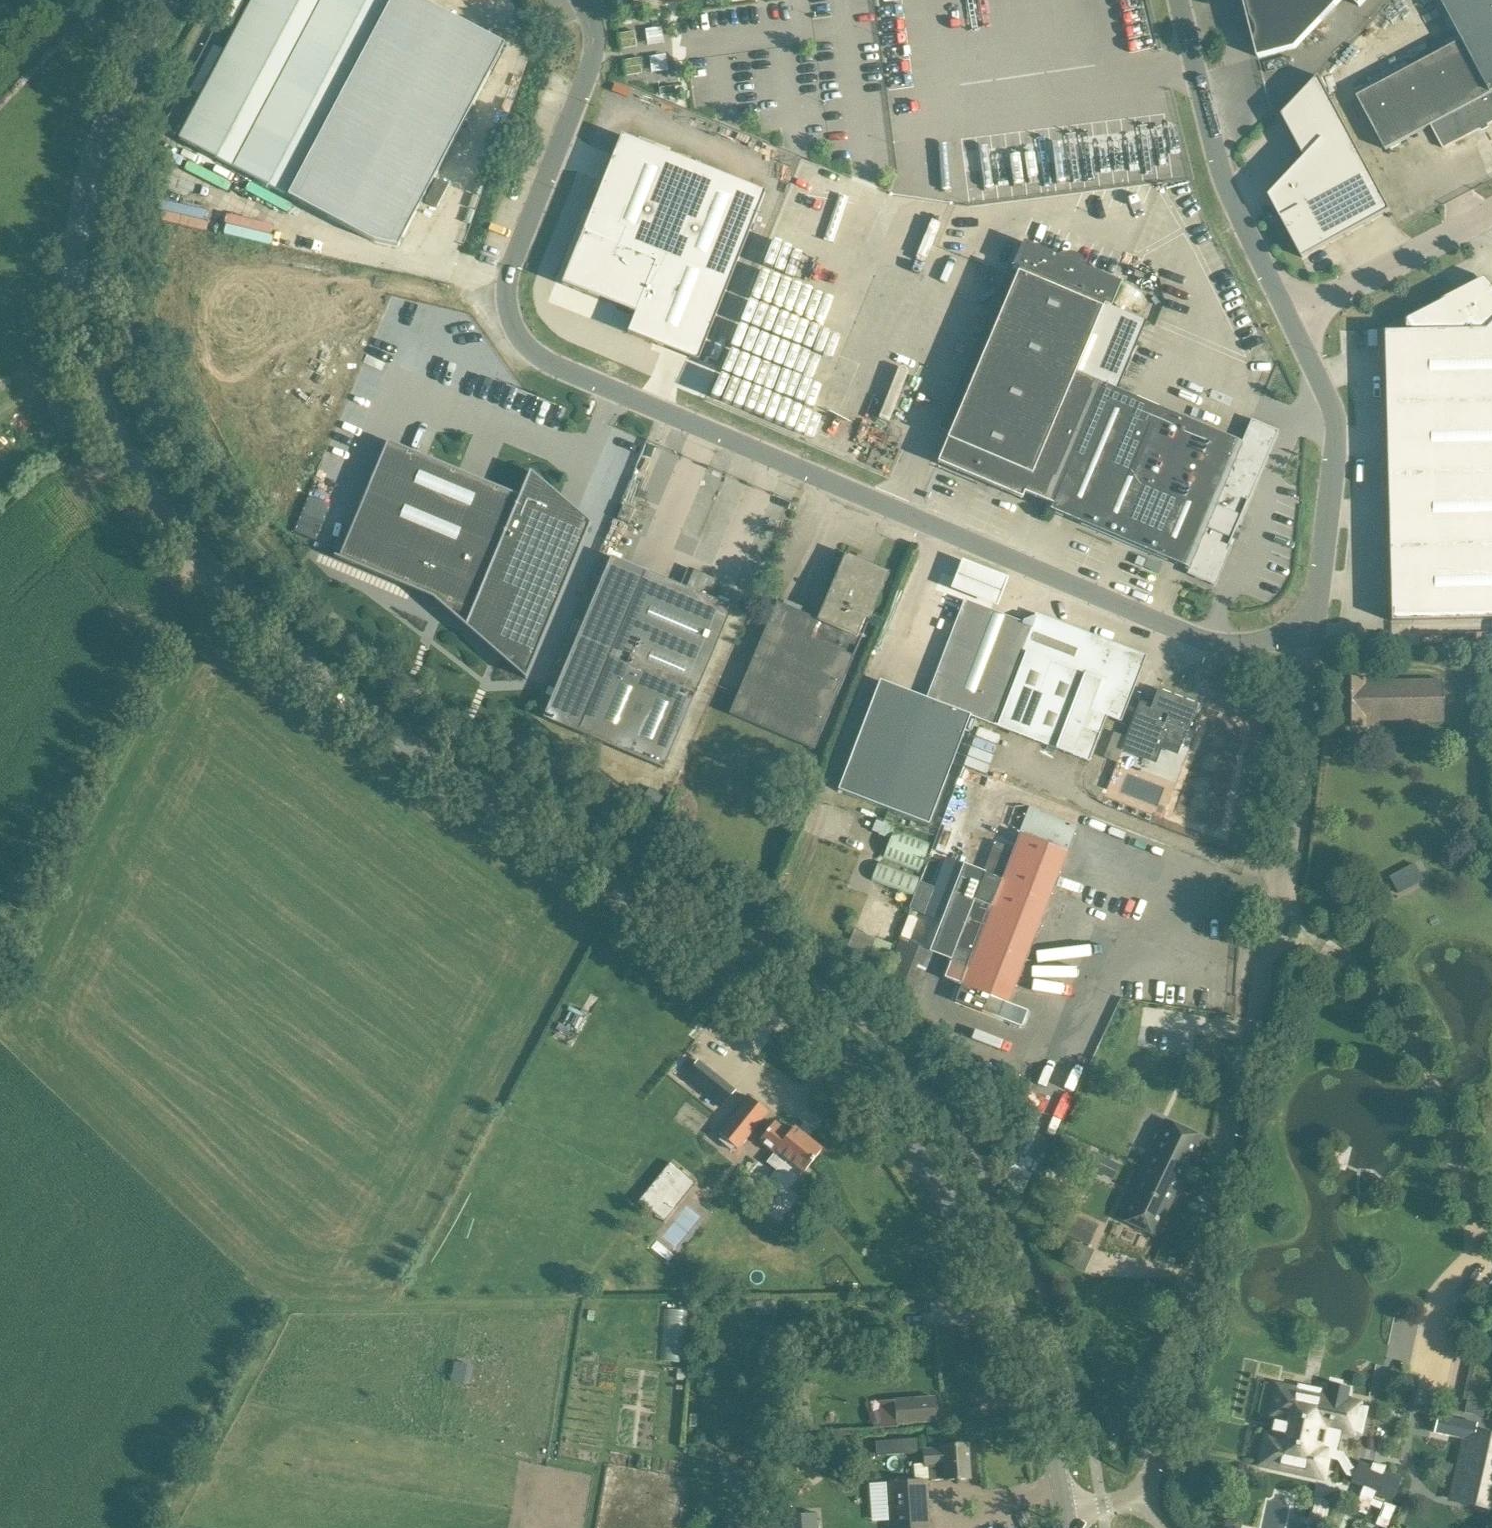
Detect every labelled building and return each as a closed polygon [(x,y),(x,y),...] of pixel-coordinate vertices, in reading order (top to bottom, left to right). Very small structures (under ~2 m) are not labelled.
[(181,137),(284,195),(319,127),(362,44),(374,51),(381,39),(368,33),(386,0),(253,0),(215,72),(181,137)] [(449,202),(467,208),(525,44),(523,44),(509,0),(451,0),(455,10),(463,36),(468,38),(448,97),(435,92),(417,142),(430,146),(415,190),(449,202)] [(1260,57),(1296,48),(1341,0),(1245,0),(1260,57)] [(1464,40),(1358,96),(1386,150),(1432,125),(1444,148),(1491,122),(1491,0),(1442,0),(1464,40)] [(1307,158),(1271,196),(1304,257),(1392,210),(1320,76),(1284,115),(1307,158)] [(591,211),(562,284),(635,313),(628,333),(698,361),(765,192),(622,135),(591,211)] [(950,433),(937,462),(940,464),(949,467),(1022,498),(1025,493),(1047,502),(1045,508),(1189,569),(1197,573),(1195,577),(1215,586),(1230,551),(1228,549),(1236,528),(1237,529),(1242,518),(1241,517),(1247,502),(1248,501),(1246,500),(1251,488),(1274,433),(1256,425),(1258,421),(1252,419),(1241,443),(1116,390),(1145,321),(1111,306),(1121,282),(1087,268),(1080,265),(1076,267),(1066,262),(1064,259),(1058,256),(1024,241),(1016,260),(1013,265),(1020,268),(1016,278),(950,433)] [(1384,332),(1391,622),(1491,619),(1491,286),(1486,280),(1476,285),(1475,284),(1404,320),(1405,331),(1384,332)] [(335,555),(334,557),(381,577),(382,573),(388,575),(473,611),(521,670),(526,679),(591,523),(585,522),(550,507),(555,493),(530,471),(520,496),(388,441),(339,557),(335,555)] [(635,509),(624,504),(617,518),(629,523),(635,509)] [(814,750),(882,591),(890,572),(845,553),(817,619),(777,602),(729,714),(814,750)] [(681,586),(645,571),(612,557),(545,717),(664,768),(732,608),(712,599),(720,581),(719,581),(718,582),(698,574),(688,578),(688,577),(685,579),(681,586)] [(952,587),(999,606),(1011,576),(964,557),(952,587)] [(1024,621),(1022,624),(966,602),(959,621),(929,699),(880,680),(839,789),(929,824),(971,715),(998,725),(997,726),(1089,761),(1107,715),(1120,720),(1144,657),(1037,616),(1036,618),(1033,616),(1024,621)] [(1336,727),(1356,727),(1365,727),(1365,725),(1379,725),(1379,720),(1443,719),(1443,680),(1369,681),(1369,678),(1365,678),(1356,679),(1336,678),(1336,727)] [(1188,732),(1191,724),(1199,705),(1158,689),(1152,706),(1145,703),(1139,718),(1135,716),(1127,735),(1123,746),(1153,757),(1159,741),(1180,749),(1187,732),(1188,732)] [(1195,725),(1192,734),(1161,813),(1218,835),(1242,722),(1202,706),(1195,725)] [(664,797),(651,787),(644,797),(657,806),(664,797)] [(920,871),(931,843),(894,830),(884,858),(920,871)] [(1041,921),(1052,893),(1068,852),(1020,833),(1014,849),(995,841),(983,872),(946,858),(933,892),(928,890),(926,898),(930,900),(925,914),(943,921),(931,952),(950,959),(949,962),(968,970),(961,985),(955,1002),(983,1012),(989,996),(1009,1004),(1038,929),(1041,929),(1043,922),(1041,921)] [(1419,863),(1390,874),(1397,892),(1426,881),(1419,863)] [(915,994),(931,952),(901,940),(884,982),(915,994)] [(669,1073),(663,1080),(679,1094),(685,1088),(669,1073)] [(722,1136),(720,1140),(732,1150),(735,1146),(738,1149),(768,1111),(749,1097),(719,1134),(722,1136)] [(1202,1137),(1184,1128),(1164,1119),(1141,1167),(1156,1173),(1158,1173),(1165,1158),(1178,1164),(1177,1167),(1185,1171),(1202,1137)] [(805,1175),(813,1164),(816,1161),(814,1160),(822,1150),(794,1128),(766,1162),(791,1182),(800,1171),(805,1175)] [(1155,1235),(1185,1171),(1177,1167),(1178,1164),(1165,1158),(1158,1173),(1156,1173),(1141,1167),(1117,1217),(1155,1235)] [(670,1162),(646,1193),(661,1204),(685,1174),(670,1162)] [(1067,1211),(1058,1229),(1089,1244),(1097,1226),(1067,1211)] [(912,1277),(900,1279),(901,1289),(914,1286),(912,1277)] [(685,1362),(687,1308),(664,1308),(663,1361),(685,1362)] [(876,1334),(863,1334),(863,1347),(876,1347),(876,1334)] [(1467,1398),(1486,1400),(1491,1357),(1473,1355),(1467,1398)] [(678,1368),(677,1379),(685,1380),(686,1369),(678,1368)] [(1340,1399),(1297,1390),(1277,1386),(1271,1415),(1278,1417),(1274,1436),(1267,1435),(1260,1464),(1323,1478),(1328,1458),(1336,1460),(1339,1462),(1341,1466),(1343,1471),(1347,1475),(1354,1478),(1353,1480),(1376,1489),(1375,1493),(1391,1500),(1400,1479),(1379,1471),(1360,1463),(1358,1468),(1354,1466),(1353,1464),(1350,1460),(1348,1455),(1344,1452),(1339,1450),(1343,1431),(1354,1434),(1361,1404),(1340,1399)] [(895,1400),(897,1424),(936,1421),(935,1397),(895,1400)] [(1484,1434),(1476,1432),(1478,1423),(1438,1414),(1434,1432),(1471,1441),(1458,1501),(1488,1508),(1491,1490),(1491,1436),(1484,1434)] [(944,1480),(971,1478),(968,1444),(942,1446),(942,1448),(923,1449),(924,1466),(930,1466),(931,1481),(944,1480)] [(743,1461),(742,1472),(753,1473),(754,1462),(743,1461)] [(927,1479),(887,1482),(890,1527),(930,1527),(927,1479)] [(784,1515),(785,1527),(818,1527),(817,1512),(784,1515)]
